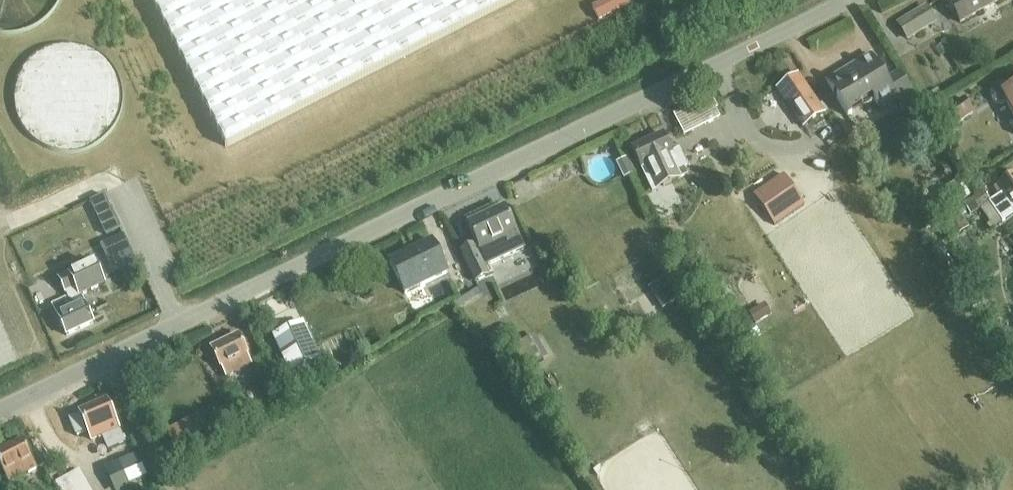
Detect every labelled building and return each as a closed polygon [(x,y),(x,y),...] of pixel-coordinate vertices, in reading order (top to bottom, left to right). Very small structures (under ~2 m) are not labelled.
[(17,33),(37,27),(52,13),(59,0),(0,0),(0,32),(17,33)] [(226,148),(518,0),(151,0),(226,148)] [(960,24),(1000,0),(946,0),(960,24)] [(900,23),(910,39),(937,23),(927,7),(900,23)] [(56,148),(76,149),(96,143),(111,129),(121,110),(122,90),(115,70),(101,55),(83,46),(62,45),(43,51),(27,65),(18,83),(17,104),(24,124),(37,139),(56,148)] [(898,72),(885,80),(869,55),(825,82),(847,117),(851,114),(848,109),(870,96),(878,108),(894,98),(900,106),(914,97),(898,72)] [(796,75),(777,89),(802,126),(822,112),(796,75)] [(1009,90),(1006,86),(1001,84),(996,86),(992,89),(991,94),(992,99),(995,103),(1000,104),(1005,103),(1012,118),(1012,87),(1009,90)] [(719,118),(731,112),(721,93),(710,98),(709,98),(688,109),(688,108),(673,115),(684,135),(697,129),(719,118)] [(963,100),(953,107),(947,99),(927,113),(935,125),(943,120),(949,129),(972,113),(963,100)] [(679,150),(671,154),(662,135),(632,149),(641,169),(652,192),(680,179),(677,172),(687,167),(679,150)] [(570,161),(589,154),(585,144),(567,151),(570,161)] [(993,188),(998,196),(989,201),(983,192),(963,205),(970,216),(989,205),(1000,224),(1012,216),(1012,175),(993,188)] [(784,176),(754,196),(774,226),(804,206),(784,176)] [(120,230),(104,196),(91,202),(107,236),(120,230)] [(459,253),(473,284),(491,276),(487,266),(523,250),(504,208),(467,224),(476,245),(459,253)] [(431,242),(389,263),(404,294),(447,273),(431,242)] [(67,301),(55,306),(68,336),(93,325),(80,296),(105,285),(94,261),(57,278),(67,301)] [(648,289),(662,311),(677,301),(663,279),(648,289)] [(453,305),(457,311),(482,295),(479,289),(453,305)] [(303,323),(272,337),(290,377),(321,363),(303,323)] [(211,347),(225,377),(251,365),(238,335),(211,347)] [(513,348),(527,371),(544,361),(530,338),(513,348)] [(91,440),(117,428),(106,402),(106,401),(106,400),(78,412),(79,414),(79,413),(91,440)] [(165,433),(177,456),(201,443),(189,420),(165,433)] [(7,483),(35,469),(20,440),(0,450),(0,468),(7,483)] [(114,489),(152,489),(132,448),(101,463),(114,489)] [(59,489),(88,489),(78,471),(56,484),(59,489)]
